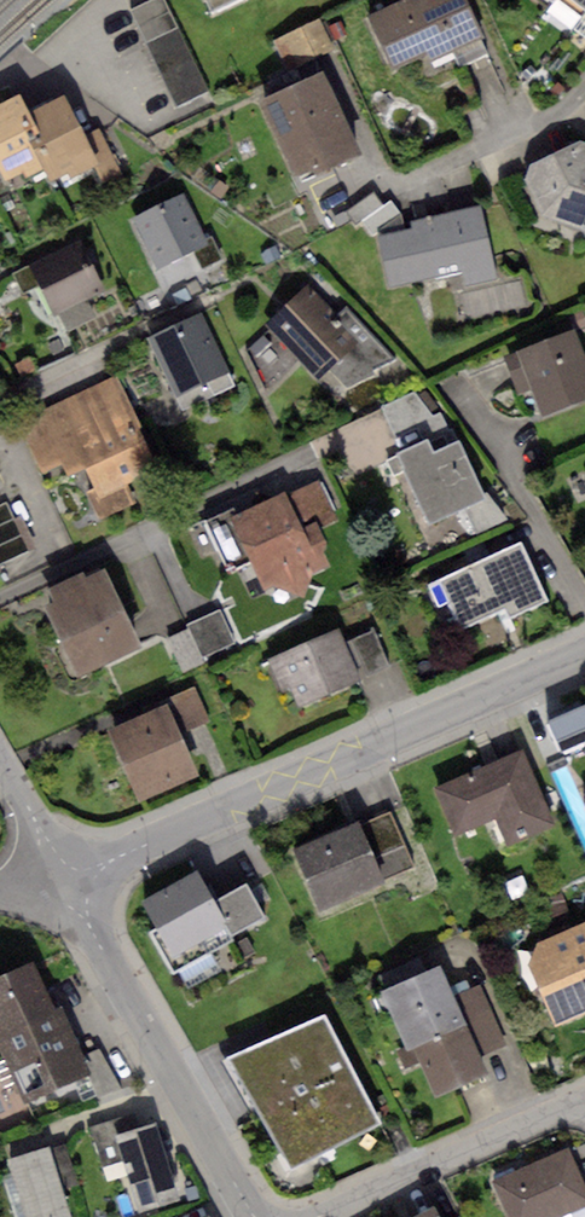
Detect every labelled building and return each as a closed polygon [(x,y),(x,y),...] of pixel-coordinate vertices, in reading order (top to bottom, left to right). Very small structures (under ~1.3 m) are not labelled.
[(129,11),(176,108),(209,92),(164,0),(153,0),(129,11)] [(209,11),(233,0),(204,0),(209,11)] [(368,16),(391,67),(426,51),(431,62),(453,53),(485,37),(468,0),(403,0),(368,16)] [(318,18),(271,42),(285,71),(332,47),(318,18)] [(492,51),(485,37),(453,53),(459,66),(492,51)] [(529,65),(522,74),(528,80),(536,71),(529,65)] [(322,72),(259,101),(294,176),(314,167),(317,175),(360,155),(322,72)] [(556,82),(550,91),(558,97),(565,89),(556,82)] [(64,93),(26,111),(51,166),(57,177),(69,171),(71,177),(98,164),(84,135),(64,93)] [(0,106),(0,168),(5,180),(22,172),(25,178),(51,166),(26,111),(20,97),(0,106)] [(100,127),(84,135),(98,164),(107,182),(124,174),(100,127)] [(530,163),(524,180),(543,217),(584,229),(584,142),(579,141),(530,163)] [(0,168),(0,197),(11,191),(5,180),(0,168)] [(217,179),(210,191),(224,199),(231,187),(217,179)] [(374,190),(344,209),(355,225),(362,220),(373,236),(402,217),(391,200),(383,205),(374,190)] [(184,195),(134,219),(158,268),(208,244),(184,195)] [(411,229),(379,236),(390,287),(462,273),(465,287),(501,280),(486,206),(422,219),(409,221),(411,229)] [(83,238),(30,263),(54,315),(59,313),(68,331),(98,317),(90,300),(107,292),(83,238)] [(277,248),(261,255),(265,265),(281,259),(277,248)] [(337,316),(307,285),(266,323),(319,380),(330,370),(345,388),(374,375),(371,368),(396,359),(345,306),(337,316)] [(202,313),(148,338),(181,410),(236,385),(202,313)] [(503,354),(518,395),(532,389),(541,415),(584,399),(584,352),(576,328),(503,354)] [(31,357),(16,365),(22,379),(38,371),(31,357)] [(41,471),(62,461),(139,425),(116,377),(18,423),(41,471)] [(414,391),(381,407),(394,436),(422,423),(428,439),(433,451),(458,440),(440,412),(433,415),(414,391)] [(139,425),(62,461),(70,478),(79,473),(100,517),(136,501),(128,483),(159,469),(139,425)] [(428,439),(385,459),(394,477),(406,472),(430,523),(464,507),(485,497),(458,440),(433,451),(428,439)] [(320,480),(287,495),(302,526),(318,518),(322,528),(339,520),(320,480)] [(234,508),(204,521),(228,574),(250,564),(263,592),(273,588),(305,599),(315,571),(330,566),(326,553),(329,543),(322,528),(318,518),(302,526),(287,495),(286,491),(237,513),(234,508)] [(490,495),(485,497),(464,507),(477,534),(509,520),(490,495)] [(0,506),(0,565),(29,552),(7,503),(0,506)] [(520,544),(442,582),(465,629),(507,609),(512,619),(548,601),(520,544)] [(82,572),(46,589),(51,600),(40,605),(75,680),(142,649),(104,568),(85,577),(82,572)] [(186,625),(187,629),(203,659),(235,644),(219,610),(186,625)] [(187,629),(167,638),(183,673),(205,663),(203,659),(187,629)] [(339,629),(268,659),(281,692),(291,688),(300,708),(361,682),(356,669),(345,642),(339,629)] [(374,631),(345,642),(356,669),(363,666),(367,676),(389,667),(374,631)] [(166,698),(168,703),(182,735),(212,721),(195,685),(166,698)] [(168,703),(107,730),(138,800),(201,776),(182,735),(168,703)] [(548,720),(563,755),(584,746),(584,705),(548,720)] [(525,754),(436,790),(455,837),(496,820),(506,845),(554,826),(525,754)] [(390,812),(360,825),(384,881),(415,868),(390,812)] [(359,822),(295,849),(320,908),(384,881),(360,825),(359,822)] [(195,869),(143,900),(159,928),(150,933),(173,972),(235,936),(214,902),(195,869)] [(246,883),(214,902),(235,936),(267,917),(246,883)] [(560,892),(542,898),(549,919),(567,913),(560,892)] [(537,941),(530,966),(556,1029),(584,1017),(584,923),(537,941)] [(0,978),(0,1035),(55,1012),(34,964),(0,978)] [(412,1050),(468,1025),(455,996),(441,964),(380,991),(407,1051),(412,1050)] [(481,985),(455,996),(468,1025),(482,1057),(508,1046),(481,985)] [(0,1035),(0,1043),(26,1103),(94,1075),(85,1055),(65,1008),(55,1012),(0,1035)] [(325,1016),(224,1058),(290,1167),(382,1123),(325,1016)] [(468,1025),(412,1050),(434,1100),(490,1075),(482,1057),(468,1025)] [(99,1049),(85,1055),(94,1075),(103,1097),(123,1089),(99,1049)] [(117,1136),(133,1132),(128,1115),(89,1126),(94,1143),(117,1136)] [(133,1132),(117,1136),(138,1210),(179,1199),(157,1125),(133,1132)] [(66,1145),(51,1150),(63,1189),(78,1185),(66,1145)] [(7,1160),(25,1216),(72,1216),(63,1189),(51,1150),(50,1147),(7,1160)] [(492,1182),(508,1216),(563,1216),(584,1207),(584,1188),(568,1149),(492,1182)] [(197,1187),(186,1189),(188,1201),(200,1199),(197,1187)] [(416,1216),(438,1216),(433,1207),(416,1216)]
